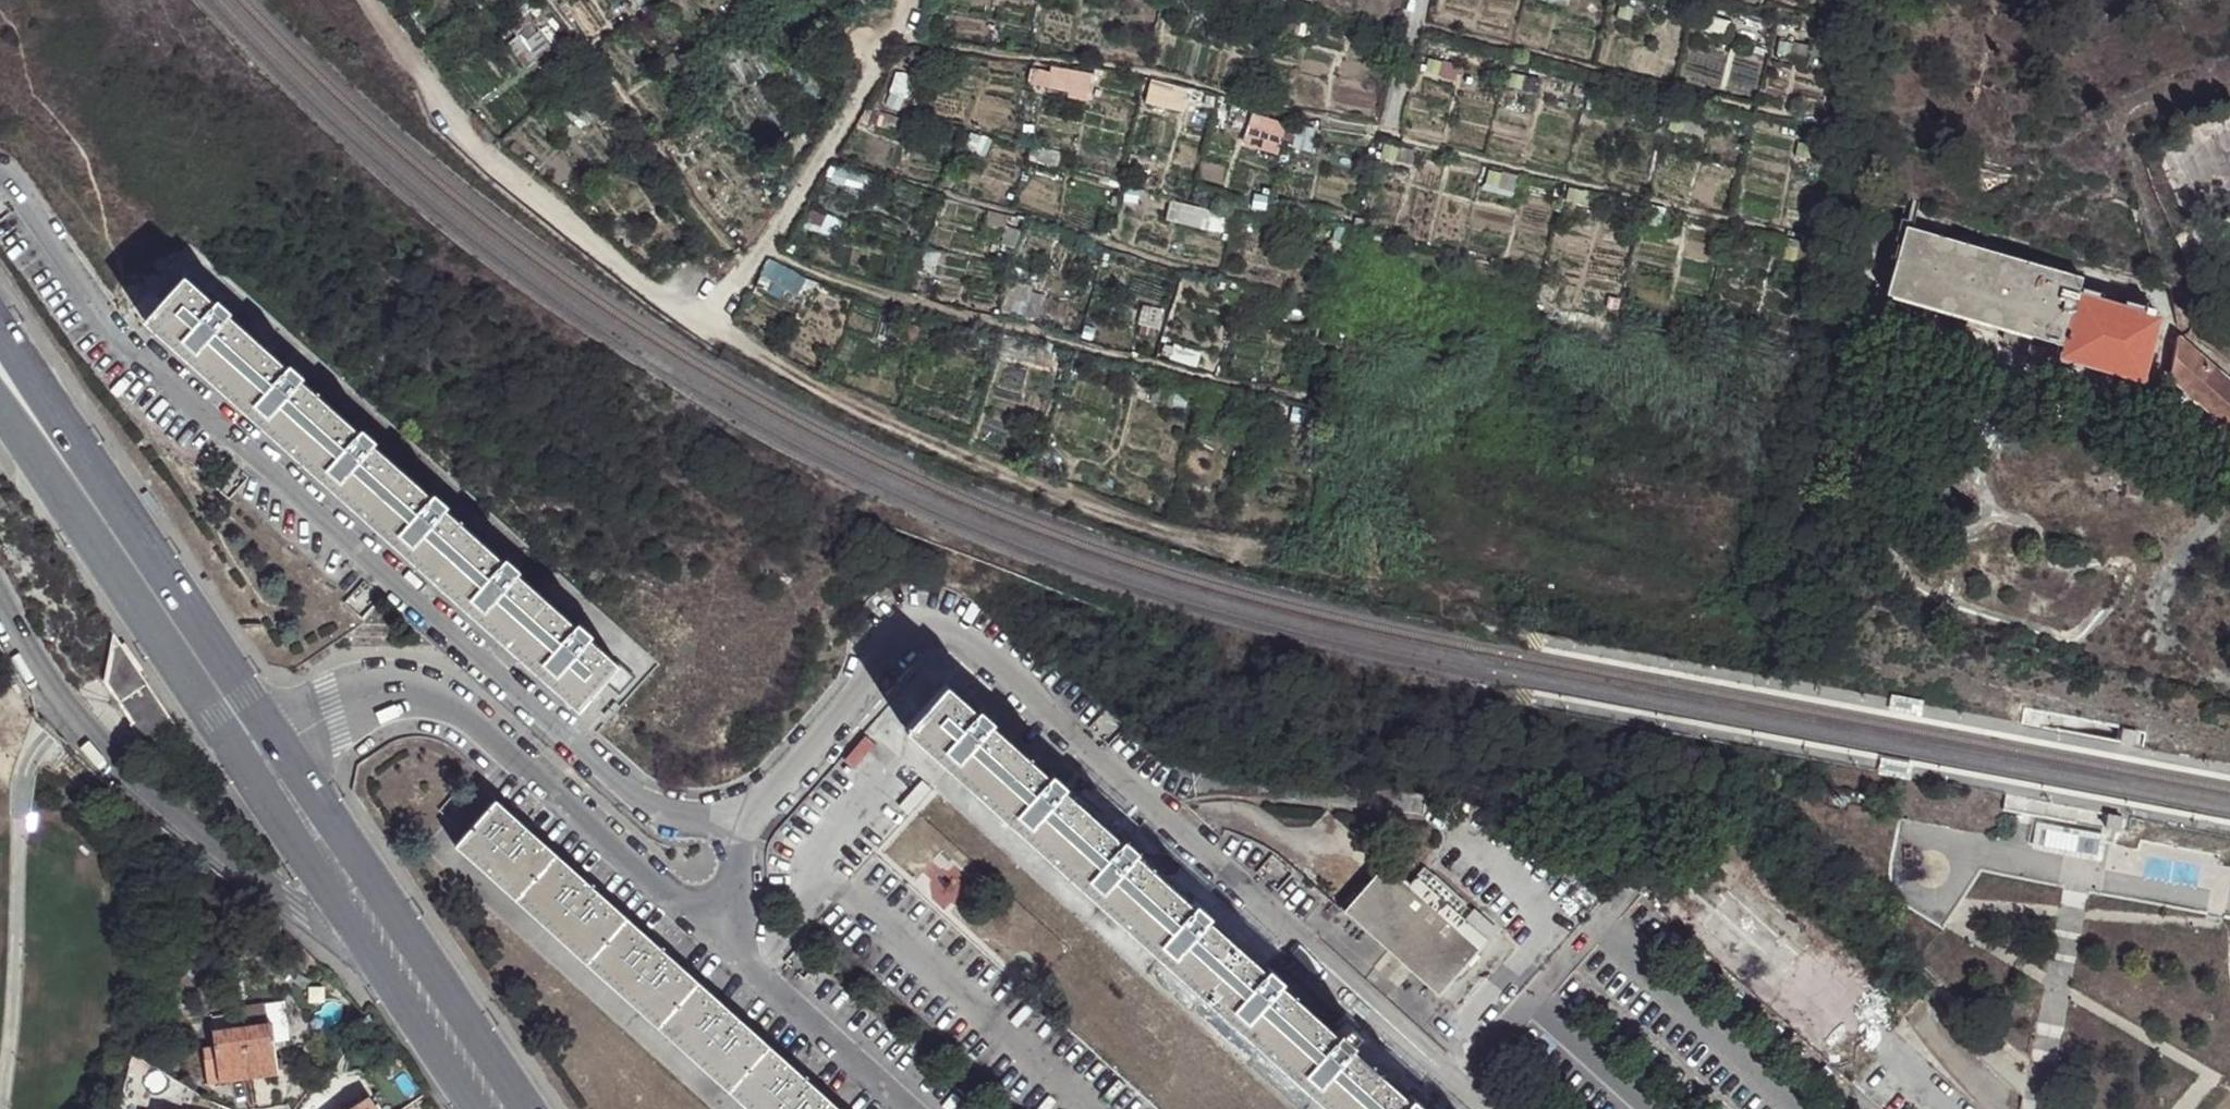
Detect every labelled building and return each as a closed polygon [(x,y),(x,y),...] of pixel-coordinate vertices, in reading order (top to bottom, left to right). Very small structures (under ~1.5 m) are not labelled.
[(1622,17),(1625,5),(1613,1),(1610,15),(1622,17)] [(1702,29),(1705,16),(1692,12),(1688,25),(1702,29)] [(1783,54),(1786,42),(1772,38),(1770,52),(1783,54)] [(1432,73),(1434,60),(1420,57),(1417,70),(1432,73)] [(1514,88),(1518,74),(1504,71),(1501,85),(1514,88)] [(1598,111),(1601,98),(1588,94),(1585,109),(1598,111)] [(886,131),(887,126),(885,124),(888,118),(874,111),(869,112),(867,119),(871,122),(871,126),(886,131)] [(1674,129),(1677,116),(1664,113),(1662,126),(1674,129)] [(885,124),(887,126),(894,128),(892,135),(898,138),(902,124),(888,118),(885,124)] [(1290,153),(1301,154),(1305,138),(1297,137),(1285,131),(1282,142),(1293,144),(1290,153)] [(962,152),(973,153),(979,139),(969,137),(962,152)] [(1802,156),(1805,143),(1791,140),(1789,153),(1802,156)] [(1493,184),(1496,171),(1483,169),(1480,182),(1493,184)] [(1572,202),(1575,188),(1561,185),(1559,199),(1572,202)] [(808,224),(822,229),(828,218),(830,215),(813,208),(808,224)] [(1200,228),(1214,233),(1217,219),(1203,215),(1200,228)] [(828,218),(822,229),(838,236),(843,224),(828,218)] [(2012,331),(2024,335),(2060,345),(2076,293),(2080,277),(1902,227),(1882,293),(2002,328),(2012,331)] [(1790,258),(1793,245),(1779,242),(1776,256),(1790,258)] [(905,256),(902,266),(919,270),(921,261),(920,261),(921,255),(923,252),(912,248),(911,252),(909,252),(908,257),(905,256)] [(755,291),(768,293),(773,279),(777,269),(765,266),(755,291)] [(919,270),(902,266),(898,281),(916,284),(919,270)] [(214,300),(186,275),(147,319),(213,379),(253,335),(228,313),(232,308),(217,296),(214,300)] [(773,279),(768,293),(767,298),(783,302),(787,286),(773,279)] [(1003,298),(1011,297),(1013,286),(1004,286),(1003,298)] [(1013,286),(1011,297),(1011,299),(1026,299),(1028,287),(1013,286)] [(2156,316),(2076,293),(2060,345),(2056,357),(2139,381),(2156,316)] [(1135,341),(1152,347),(1155,333),(1139,328),(1135,341)] [(2021,348),(2024,335),(2012,331),(2002,328),(1999,340),(2021,348)] [(285,363),(253,335),(213,379),(279,439),(319,395),(299,378),(303,373),(289,360),(285,363)] [(2227,432),(2229,428),(2229,385),(2177,337),(2166,377),(2227,432)] [(1162,361),(1173,365),(1175,360),(1163,356),(1162,361)] [(357,429),(319,395),(279,439),(360,513),(401,468),(371,441),(375,437),(361,424),(357,429)] [(429,495),(401,468),(360,513),(431,576),(472,531),(444,505),(447,502),(434,489),(429,495)] [(501,638),(542,594),(515,570),(519,566),(505,554),(501,559),(472,531),(431,576),(477,617),(501,638)] [(501,638),(578,706),(605,675),(617,662),(587,636),(592,631),(578,618),(574,623),(542,594),(501,638)] [(121,644),(114,633),(110,653),(105,682),(111,690),(128,717),(124,720),(139,744),(172,721),(139,671),(121,644)] [(125,642),(121,644),(139,671),(144,669),(125,642)] [(632,674),(617,662),(605,675),(620,687),(632,674)] [(945,680),(904,725),(979,793),(1020,747),(988,719),(991,715),(979,703),(975,707),(945,680)] [(2124,732),(2122,745),(2139,748),(2141,735),(2124,732)] [(1052,858),(1093,813),(1059,784),(1064,779),(1050,766),(1046,770),(1020,747),(979,793),(1052,858)] [(497,800),(457,845),(517,898),(557,854),(497,800)] [(1127,925),(1167,880),(1130,849),(1135,843),(1120,831),(1117,834),(1093,813),(1052,858),(1127,925)] [(2108,824),(2107,830),(2124,833),(2125,827),(2126,819),(2117,818),(2109,816),(2108,824)] [(2078,830),(2035,822),(2030,848),(2072,856),(2078,830)] [(2090,832),(2078,830),(2072,856),(2084,858),(2103,861),(2107,836),(2090,832)] [(2137,849),(2117,845),(2112,868),(2132,873),(2137,849)] [(557,854),(517,898),(588,962),(628,917),(557,854)] [(1359,901),(1345,916),(1432,995),(1477,947),(1406,885),(1381,864),(1354,895),(1359,901)] [(1406,885),(1477,947),(1491,930),(1423,867),(1406,885)] [(1196,987),(1236,942),(1202,914),(1208,908),(1193,895),(1189,900),(1167,880),(1127,925),(1196,987)] [(1337,907),(1345,916),(1359,901),(1354,895),(1351,892),(1337,907)] [(628,917),(588,962),(659,1026),(699,982),(628,917)] [(1267,1052),(1309,1006),(1275,977),(1279,972),(1265,960),(1261,964),(1236,942),(1196,987),(1267,1052)] [(699,982),(659,1026),(729,1089),(769,1044),(699,982)] [(1385,1076),(1346,1041),(1351,1036),(1349,1034),(1340,1026),(1337,1023),(1333,1028),(1309,1006),(1267,1052),(1332,1108),(1357,1108),(1385,1076)] [(1346,1018),(1340,1026),(1349,1034),(1355,1027),(1346,1018)] [(272,1024),(243,1027),(249,1077),(278,1073),(272,1024)] [(249,1077),(243,1027),(213,1030),(215,1045),(205,1046),(208,1072),(218,1071),(219,1080),(219,1081),(249,1077)] [(751,1108),(841,1108),(769,1044),(729,1089),(751,1108)] [(219,1080),(218,1071),(208,1072),(208,1081),(219,1080)] [(1417,1105),(1422,1101),(1407,1088),(1404,1092),(1385,1076),(1357,1108),(1421,1108),(1417,1105)] [(368,1097),(351,1108),(376,1108),(368,1097)]
